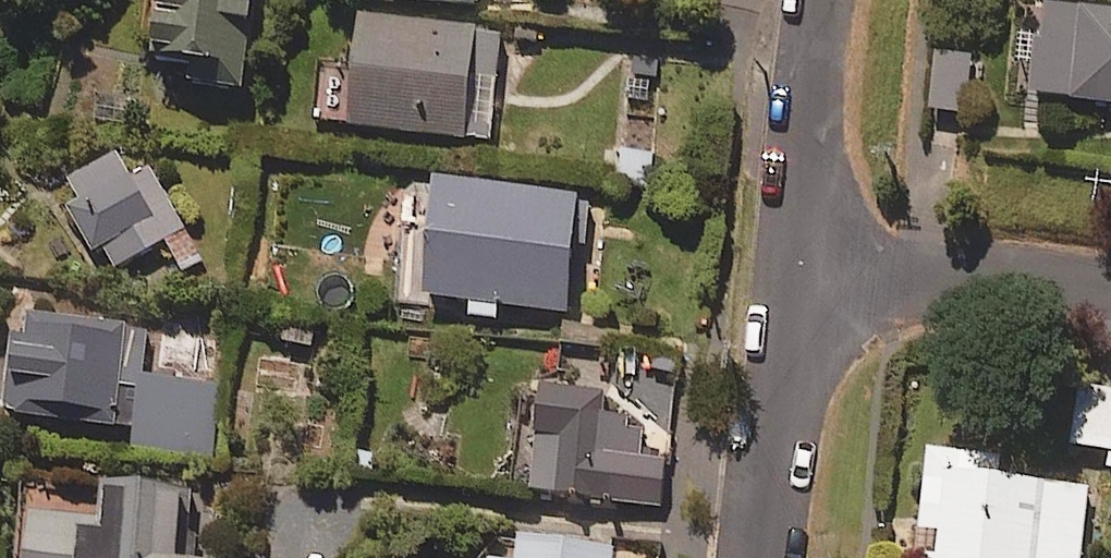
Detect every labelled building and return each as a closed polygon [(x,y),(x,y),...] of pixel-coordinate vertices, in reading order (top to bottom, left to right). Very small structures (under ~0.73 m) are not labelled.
[(150,62),(187,67),(184,89),(239,96),(250,0),(158,0),(150,62)] [(1034,7),(1027,99),(1110,106),(1110,12),(1034,7)] [(499,34),(356,20),(345,128),(489,142),(499,34)] [(968,113),(969,57),(931,56),(929,112),(968,113)] [(202,261),(135,145),(67,185),(80,208),(67,216),(103,277),(164,241),(182,272),(202,261)] [(652,153),(617,152),(616,191),(651,192),(652,153)] [(595,201),(577,199),(431,185),(419,299),(470,304),(468,318),(494,321),(495,307),(565,314),(571,251),(589,253),(595,201)] [(148,327),(18,316),(7,436),(209,454),(215,386),(143,380),(148,327)] [(1107,454),(1104,469),(1110,470),(1110,392),(1080,387),(1071,448),(1107,454)] [(605,394),(531,388),(529,415),(537,416),(530,495),(661,507),(665,460),(636,457),(639,420),(603,417),(605,394)] [(926,452),(915,557),(1080,557),(1088,486),(1003,478),(1005,460),(926,452)] [(179,494),(103,487),(101,519),(26,513),(22,557),(174,557),(179,494)] [(516,540),(514,557),(612,557),(613,551),(516,540)]
